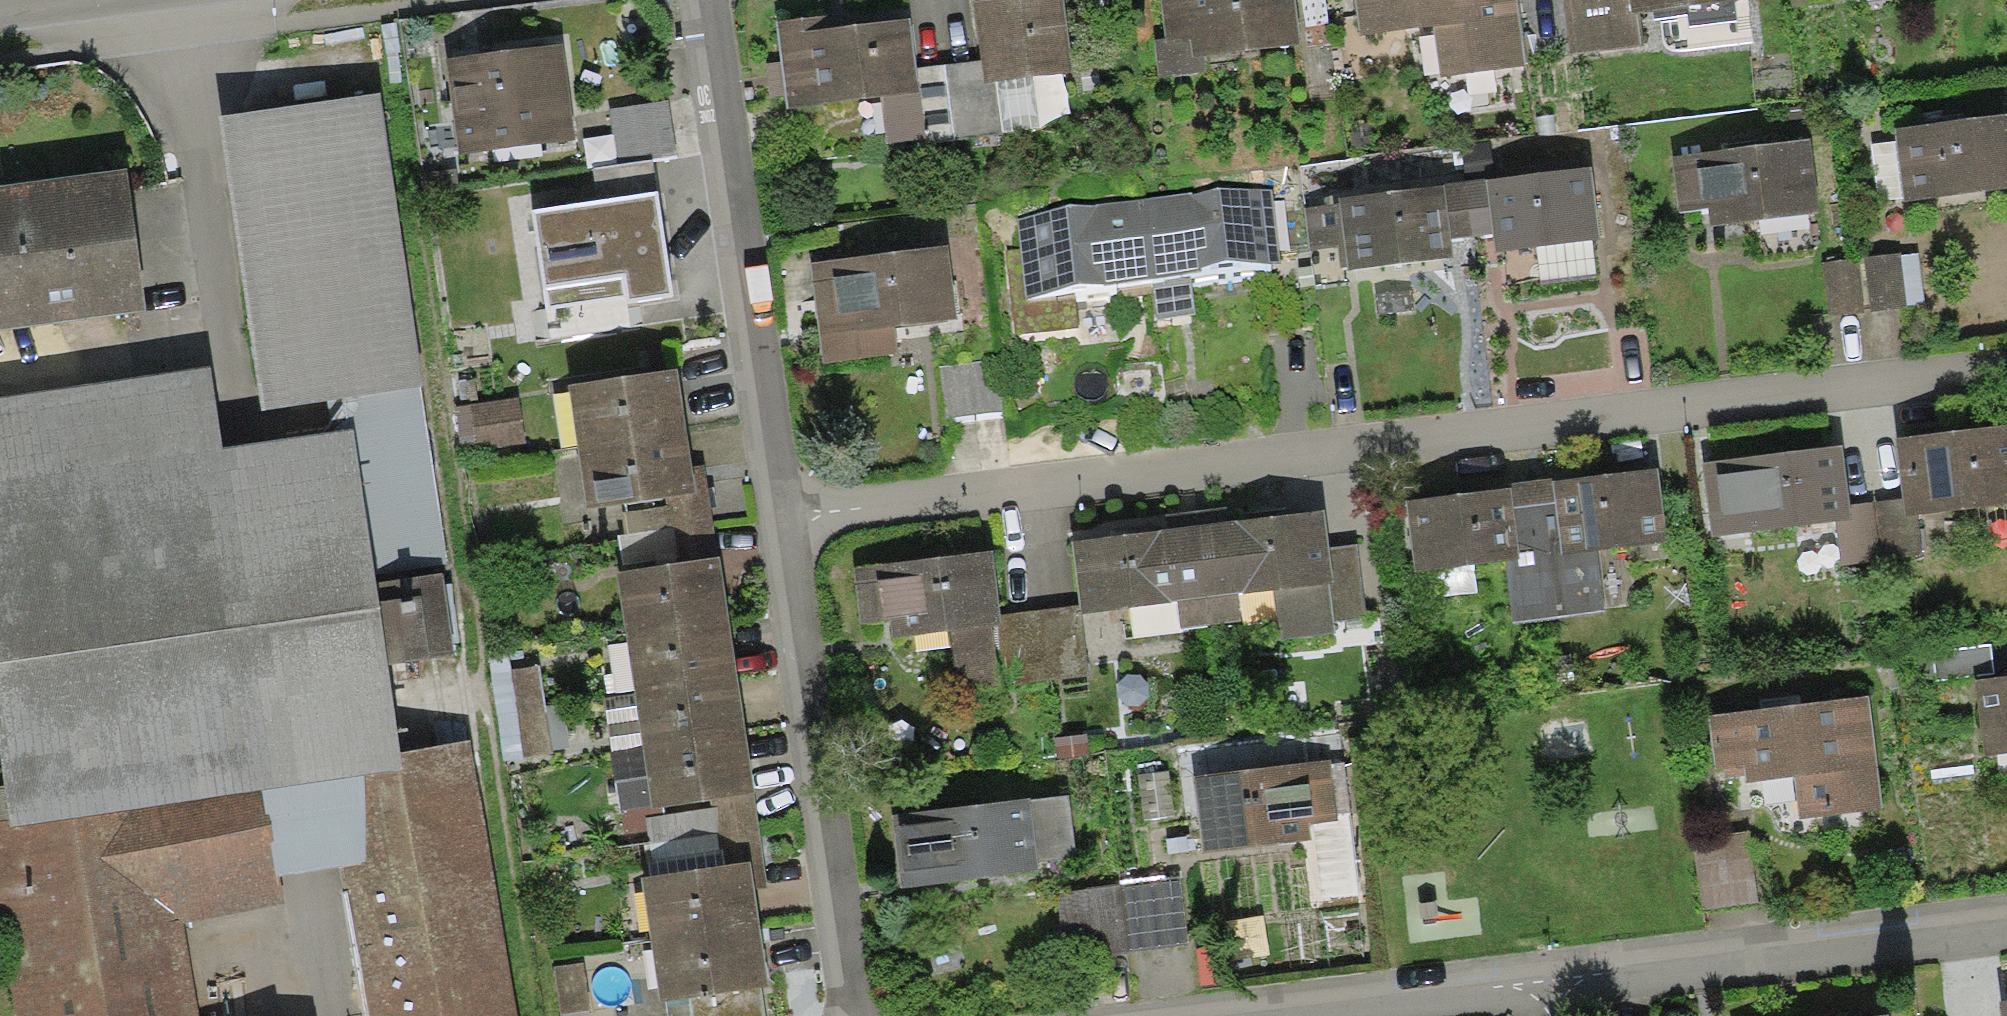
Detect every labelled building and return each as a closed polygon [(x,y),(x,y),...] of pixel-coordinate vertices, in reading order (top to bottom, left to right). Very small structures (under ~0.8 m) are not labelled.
[(973,1),(981,60),(984,83),(995,82),(1033,77),(1071,72),(1062,0),(978,0),(973,1)] [(1165,40),(1154,41),(1159,79),(1207,73),(1205,57),(1300,45),(1294,0),(1160,0),(1165,40)] [(1359,36),(1434,26),(1441,75),(1525,65),(1517,0),(1354,0),(1359,36)] [(1571,55),(1641,47),(1637,13),(1742,0),(1564,0),(1571,55)] [(827,15),(777,22),(788,109),(882,97),(919,93),(916,67),(910,19),(829,29),(827,15)] [(564,43),(447,57),(459,154),(576,140),(564,43)] [(1002,134),(995,82),(984,83),(981,60),(945,64),(953,139),(1002,134)] [(953,139),(945,64),(916,67),(919,93),(882,97),(887,146),(953,139)] [(1038,130),(1033,77),(995,82),(1002,134),(1038,130)] [(379,93),(216,118),(261,410),(327,400),(421,386),(424,385),(379,93)] [(669,100),(611,109),(619,163),(677,155),(669,100)] [(1895,128),(1904,201),(2006,189),(2006,115),(1895,128)] [(1810,141),(1672,157),(1679,212),(1708,209),(1710,227),(1819,214),(1810,141)] [(657,193),(653,161),(593,169),(597,201),(657,193)] [(0,185),(0,332),(145,312),(126,168),(0,185)] [(1484,178),(1465,181),(1471,236),(1493,233),(1495,252),(1600,240),(1591,168),(1485,180),(1484,178)] [(1310,250),(1338,247),(1340,268),(1348,267),(1348,270),(1455,258),(1452,238),(1471,236),(1465,181),(1443,183),(1443,186),(1340,198),(1340,203),(1305,207),(1310,250)] [(1191,193),(1143,198),(1151,279),(1153,278),(1191,275),(1202,273),(1202,269),(1279,261),(1272,188),(1192,197),(1191,193)] [(597,201),(532,211),(547,309),(626,297),(626,302),(673,295),(657,193),(597,201)] [(1017,218),(1021,250),(1006,252),(1016,334),(1078,327),(1074,292),(1106,288),(1105,284),(1151,279),(1143,198),(1086,205),(1087,210),(1017,218)] [(948,246),(811,262),(823,363),(897,354),(894,328),(957,321),(948,246)] [(1870,312),(1907,308),(1902,254),(1864,258),(1870,312)] [(1858,258),(1822,262),(1828,315),(1864,311),(1858,258)] [(1194,314),(1191,275),(1153,278),(1157,318),(1194,314)] [(997,357),(939,364),(946,419),(1004,411),(997,357)] [(0,396),(0,759),(4,787),(11,827),(265,785),(403,763),(400,751),(388,667),(375,583),(375,576),(352,429),(332,432),(224,448),(211,365),(0,396)] [(576,448),(687,433),(678,370),(568,385),(576,448)] [(327,400),(332,432),(352,429),(375,576),(448,565),(421,386),(327,400)] [(526,443),(519,397),(455,406),(462,452),(526,443)] [(1894,439),(1901,499),(1903,514),(1917,512),(2006,502),(2006,425),(1894,439)] [(687,433),(576,448),(585,511),(618,506),(696,496),(692,465),(687,433)] [(1842,443),(1701,460),(1710,536),(1836,521),(1851,519),(1849,505),(1842,443)] [(704,463),(692,465),(696,496),(618,506),(627,571),(717,557),(704,463)] [(1658,469),(1553,481),(1568,615),(1607,610),(1599,549),(1666,542),(1658,469)] [(1568,615),(1553,481),(1552,477),(1510,482),(1511,488),(1405,500),(1413,571),(1505,561),(1512,622),(1568,615)] [(1901,499),(1849,505),(1851,519),(1836,521),(1841,565),(1923,555),(1917,512),(1903,514),(1901,499)] [(1226,506),(1195,511),(1210,625),(1242,621),(1238,594),(1274,590),(1280,641),(1335,634),(1334,622),(1329,584),(1334,583),(1329,548),(1325,510),(1228,522),(1226,506)] [(1210,625),(1195,511),(1165,514),(1167,529),(1073,541),(1082,605),(1083,614),(1177,601),(1181,629),(1210,625)] [(1357,545),(1329,548),(1334,583),(1329,584),(1334,622),(1366,617),(1357,545)] [(992,550),(854,567),(861,624),(891,620),(893,638),(951,631),(958,688),(1000,683),(993,625),(998,624),(1002,624),(1001,615),(992,550)] [(616,572),(624,632),(729,616),(720,557),(717,557),(627,571),(616,572)] [(442,573),(375,583),(388,667),(454,658),(442,573)] [(1082,605),(1001,615),(1002,624),(998,624),(1007,686),(1091,674),(1083,614),(1082,605)] [(624,632),(633,692),(738,677),(729,616),(624,632)] [(1991,644),(1933,652),(1936,681),(1995,673),(1991,644)] [(508,650),(487,653),(504,763),(552,755),(539,667),(511,671),(508,650)] [(642,747),(745,733),(738,677),(633,692),(642,747)] [(1949,698),(1967,827),(2006,822),(2006,690),(1949,698)] [(1869,696),(1709,715),(1715,768),(1724,768),(1725,779),(1745,776),(1746,782),(1793,777),(1798,819),(1882,809),(1869,696)] [(642,747),(651,812),(753,796),(745,733),(642,747)] [(1086,733),(1052,738),(1055,761),(1089,757),(1086,733)] [(280,874),(339,864),(364,1015),(515,1015),(470,739),(400,751),(403,763),(265,785),(280,874)] [(1331,760),(1193,776),(1202,854),(1310,841),(1308,825),(1338,821),(1331,760)] [(1169,772),(1138,775),(1144,820),(1175,816),(1169,772)] [(265,785),(11,827),(4,787),(0,788),(0,929),(14,1015),(197,1015),(182,924),(285,906),(280,874),(265,785)] [(750,863),(754,889),(767,888),(753,796),(651,812),(644,813),(654,877),(750,863)] [(1030,798),(891,814),(900,888),(1038,872),(1037,859),(1075,854),(1068,797),(1030,801),(1030,798)] [(1750,831),(1694,838),(1703,909),(1759,902),(1750,831)] [(651,940),(759,925),(754,889),(750,863),(654,877),(642,878),(651,940)] [(1180,878),(1122,884),(1129,951),(1187,945),(1180,878)] [(1122,884),(1057,891),(1064,958),(1129,951),(1122,884)] [(759,925),(651,940),(660,1003),(690,999),(760,989),(768,988),(759,925)] [(583,963),(554,967),(560,1015),(590,1011),(583,963)] [(760,989),(690,999),(693,1015),(764,1015),(760,989)]
